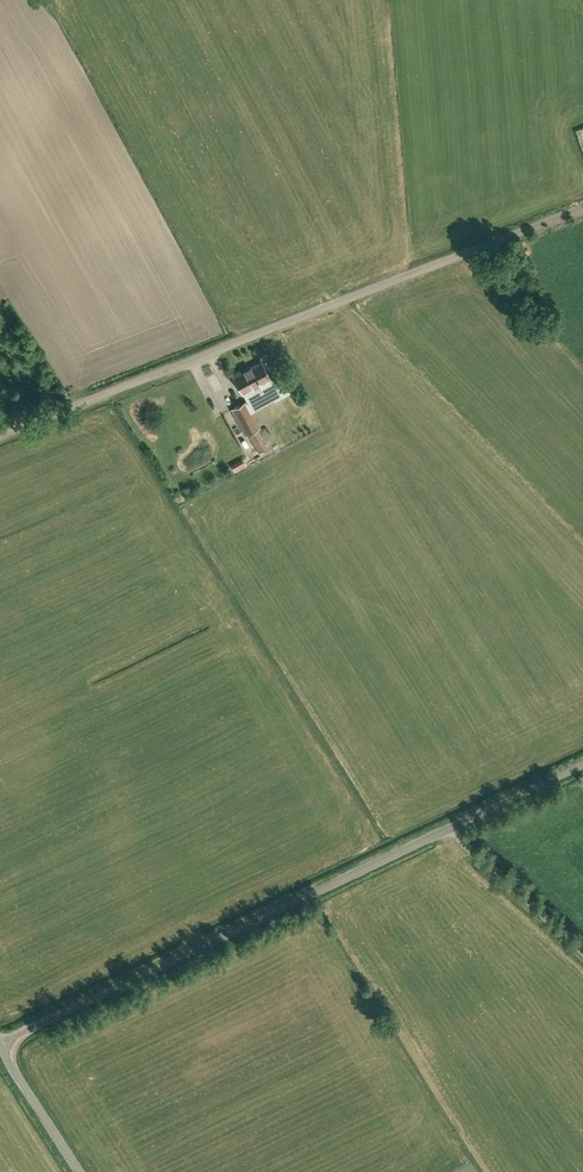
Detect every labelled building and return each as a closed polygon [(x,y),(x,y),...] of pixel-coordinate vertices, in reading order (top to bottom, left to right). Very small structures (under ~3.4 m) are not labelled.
[(234,377),(242,393),(248,389),(252,396),(269,387),(276,400),(289,393),(280,376),(270,381),(269,379),(270,378),(261,362),(234,377)] [(246,434),(259,427),(245,402),(232,409),(246,434)] [(232,420),(226,422),(230,432),(236,430),(232,420)] [(267,461),(275,458),(272,450),(263,454),(267,461)] [(242,458),(231,464),(235,472),(246,466),(242,458)]
